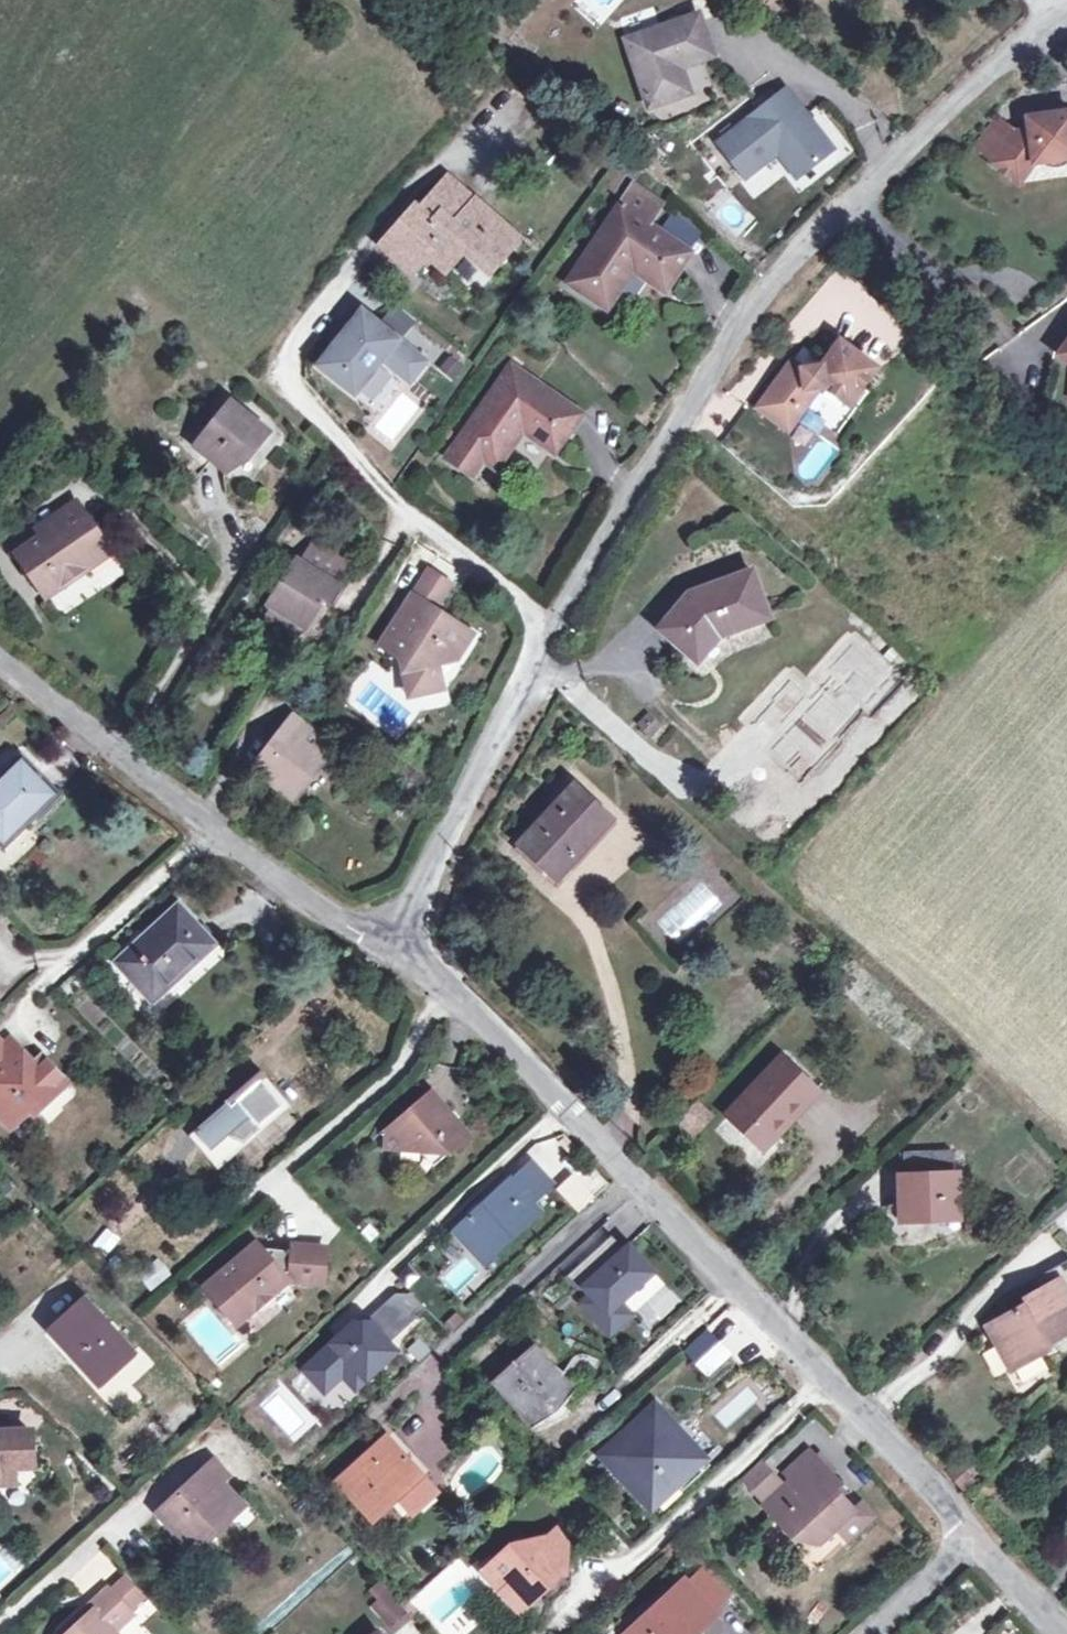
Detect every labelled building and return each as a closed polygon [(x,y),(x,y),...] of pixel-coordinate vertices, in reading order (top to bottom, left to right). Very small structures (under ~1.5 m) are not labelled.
[(674,69),(680,67),(713,56),(699,16),(627,40),(649,107),(683,95),(674,69)] [(689,93),(680,67),(674,69),(683,95),(689,93)] [(528,141),(548,125),(515,87),(496,104),(528,141)] [(787,87),(719,140),(747,176),(780,150),(799,174),(834,147),(787,87)] [(1035,161),(1066,157),(1066,110),(1029,115),(1031,127),(1017,129),(995,159),(993,161),(1020,181),(1035,161)] [(995,159),(1017,129),(999,116),(977,145),(995,159)] [(493,271),(520,239),(476,201),(475,201),(448,177),(416,213),(412,210),(379,246),(411,275),(426,259),(444,275),(467,248),(493,271)] [(607,307),(633,269),(664,289),(689,254),(648,226),(661,206),(634,188),(620,207),(570,283),(607,307)] [(685,251),(696,234),(678,222),(667,238),(685,251)] [(383,360),(400,373),(416,353),(362,310),(319,366),(355,394),(383,360)] [(827,429),(858,385),(872,365),(835,340),(817,366),(797,367),(787,360),(754,407),(785,428),(798,409),(827,429)] [(1057,352),(1066,360),(1066,340),(1057,352)] [(400,373),(410,381),(426,360),(416,353),(400,373)] [(436,370),(456,380),(464,363),(444,353),(436,370)] [(512,367),(449,458),(471,473),(482,458),(496,469),(522,430),(554,451),(580,414),(512,367)] [(866,389),(858,385),(827,429),(834,434),(866,389)] [(226,472),(246,447),(253,452),(269,432),(230,401),(193,445),(226,472)] [(77,502),(47,523),(52,530),(41,537),(16,555),(45,596),(111,551),(77,502)] [(37,529),(41,537),(52,530),(47,523),(37,529)] [(328,602),(337,586),(333,583),(347,561),(315,541),(302,563),(298,560),(269,605),(274,608),(293,621),(305,627),(324,598),(328,602)] [(427,570),(413,593),(438,609),(452,587),(427,570)] [(688,593),(659,628),(696,661),(718,636),(768,617),(751,570),(688,593)] [(342,589),(337,586),(328,602),(332,605),(342,589)] [(419,679),(423,694),(444,690),(438,664),(456,661),(471,634),(443,616),(436,612),(438,609),(413,593),(380,646),(399,659),(402,673),(404,683),(419,679)] [(287,630),(293,621),(274,608),(268,617),(287,630)] [(408,698),(423,694),(419,679),(404,683),(408,698)] [(293,716),(252,768),(294,801),(334,748),(293,716)] [(0,778),(0,843),(5,848),(59,794),(22,757),(0,778)] [(581,842),(585,846),(611,818),(573,783),(550,808),(546,806),(534,819),(537,822),(519,842),(534,855),(532,857),(551,874),(581,842)] [(581,842),(551,874),(556,879),(585,846),(581,842)] [(638,914),(669,948),(719,902),(696,877),(656,914),(648,905),(638,914)] [(178,905),(116,963),(153,1003),(215,945),(178,905)] [(51,1101),(43,1092),(60,1077),(46,1064),(38,1070),(32,1063),(9,1039),(1,1047),(0,1048),(0,1121),(9,1130),(28,1114),(33,1118),(51,1101)] [(40,1057),(32,1063),(38,1070),(46,1064),(40,1057)] [(762,1146),(814,1090),(780,1058),(727,1114),(762,1146)] [(257,1127),(261,1131),(285,1110),(290,1106),(260,1071),(256,1076),(231,1097),(234,1100),(259,1079),(282,1105),(257,1127)] [(43,1092),(51,1101),(68,1085),(60,1077),(43,1092)] [(234,1100),(231,1097),(194,1130),(211,1150),(205,1155),(216,1169),(261,1131),(257,1127),(282,1105),(259,1079),(234,1100)] [(394,1108),(405,1119),(428,1096),(418,1084),(394,1108)] [(388,1150),(426,1153),(452,1155),(470,1138),(430,1094),(428,1096),(405,1119),(388,1133),(388,1150)] [(724,1117),(713,1129),(755,1170),(767,1158),(724,1117)] [(904,1153),(905,1176),(951,1175),(950,1152),(904,1153)] [(439,1167),(452,1155),(426,1153),(439,1167)] [(539,1211),(530,1202),(552,1182),(531,1161),(510,1180),(508,1178),(453,1231),(483,1263),(539,1211)] [(555,1186),(577,1213),(594,1200),(571,1173),(555,1186)] [(953,1213),(951,1175),(905,1176),(901,1177),(902,1215),(953,1213)] [(108,1256),(121,1236),(104,1225),(91,1245),(108,1256)] [(601,1226),(558,1266),(577,1286),(620,1245),(601,1226)] [(655,1270),(631,1243),(587,1282),(595,1291),(584,1301),(610,1331),(631,1313),(621,1301),(655,1270)] [(291,1249),(286,1249),(272,1262),(258,1246),(256,1245),(206,1289),(231,1318),(247,1303),(255,1312),(291,1279),(324,1281),(327,1246),(292,1244),(291,1249)] [(286,1249),(258,1246),(272,1262),(286,1249)] [(443,1279),(457,1292),(481,1264),(466,1251),(443,1279)] [(1022,1300),(1025,1304),(1014,1310),(986,1325),(1011,1368),(1049,1346),(1047,1342),(1066,1330),(1066,1295),(1058,1279),(1022,1300)] [(97,1383),(132,1351),(84,1299),(48,1331),(97,1383)] [(363,1313),(303,1368),(324,1390),(342,1374),(355,1388),(396,1349),(388,1340),(413,1317),(396,1299),(372,1322),(363,1313)] [(1011,1305),(1014,1310),(1025,1304),(1022,1300),(1011,1305)] [(239,1327),(255,1312),(247,1303),(231,1318),(239,1327)] [(708,1328),(686,1349),(710,1373),(731,1352),(708,1328)] [(993,1375),(1005,1369),(994,1347),(981,1353),(993,1375)] [(534,1421),(569,1389),(533,1348),(498,1379),(534,1421)] [(464,1383),(473,1375),(460,1361),(452,1370),(464,1383)] [(1038,1377),(1030,1362),(1009,1374),(1017,1388),(1038,1377)] [(645,1496),(636,1504),(642,1509),(646,1505),(654,1512),(705,1464),(656,1411),(608,1455),(645,1496)] [(15,1467),(32,1467),(30,1431),(0,1432),(0,1468),(15,1467)] [(433,1487),(387,1436),(336,1481),(369,1517),(389,1499),(405,1515),(415,1504),(433,1487)] [(817,1543),(835,1527),(853,1510),(834,1489),(839,1484),(809,1451),(785,1473),(791,1479),(763,1505),(792,1537),(803,1528),(817,1543)] [(216,1532),(230,1518),(224,1512),(237,1500),(220,1482),(226,1475),(212,1461),(157,1513),(188,1545),(203,1531),(216,1532)] [(971,1480),(955,1463),(946,1471),(962,1488),(971,1480)] [(759,1464),(742,1479),(761,1499),(778,1484),(759,1464)] [(15,1484),(15,1467),(0,1468),(0,1485),(15,1484)] [(337,1520),(346,1510),(336,1498),(326,1508),(337,1520)] [(243,1506),(237,1500),(224,1512),(230,1518),(243,1506)] [(853,1510),(835,1527),(847,1540),(873,1516),(861,1502),(853,1510)] [(552,1547),(564,1548),(564,1535),(555,1525),(542,1537),(552,1547)] [(812,1557),(824,1567),(844,1543),(832,1533),(812,1557)] [(517,1612),(538,1592),(539,1585),(551,1572),(563,1573),(564,1548),(552,1547),(542,1537),(508,1545),(480,1572),(517,1612)] [(693,1569),(683,1578),(710,1608),(720,1598),(693,1569)] [(539,1585),(538,1592),(549,1605),(564,1590),(563,1573),(551,1572),(539,1585)] [(123,1578),(108,1591),(127,1611),(141,1599),(123,1578)] [(683,1578),(623,1633),(694,1633),(716,1614),(710,1608),(683,1578)] [(372,1591),(380,1599),(386,1593),(388,1591),(381,1583),(372,1591)] [(67,1633),(115,1633),(112,1631),(131,1615),(127,1611),(108,1591),(106,1589),(66,1625),(71,1630),(67,1633)] [(386,1593),(380,1599),(372,1606),(390,1627),(406,1614),(386,1593)] [(66,1625),(58,1633),(59,1633),(67,1633),(71,1630),(66,1625)]
